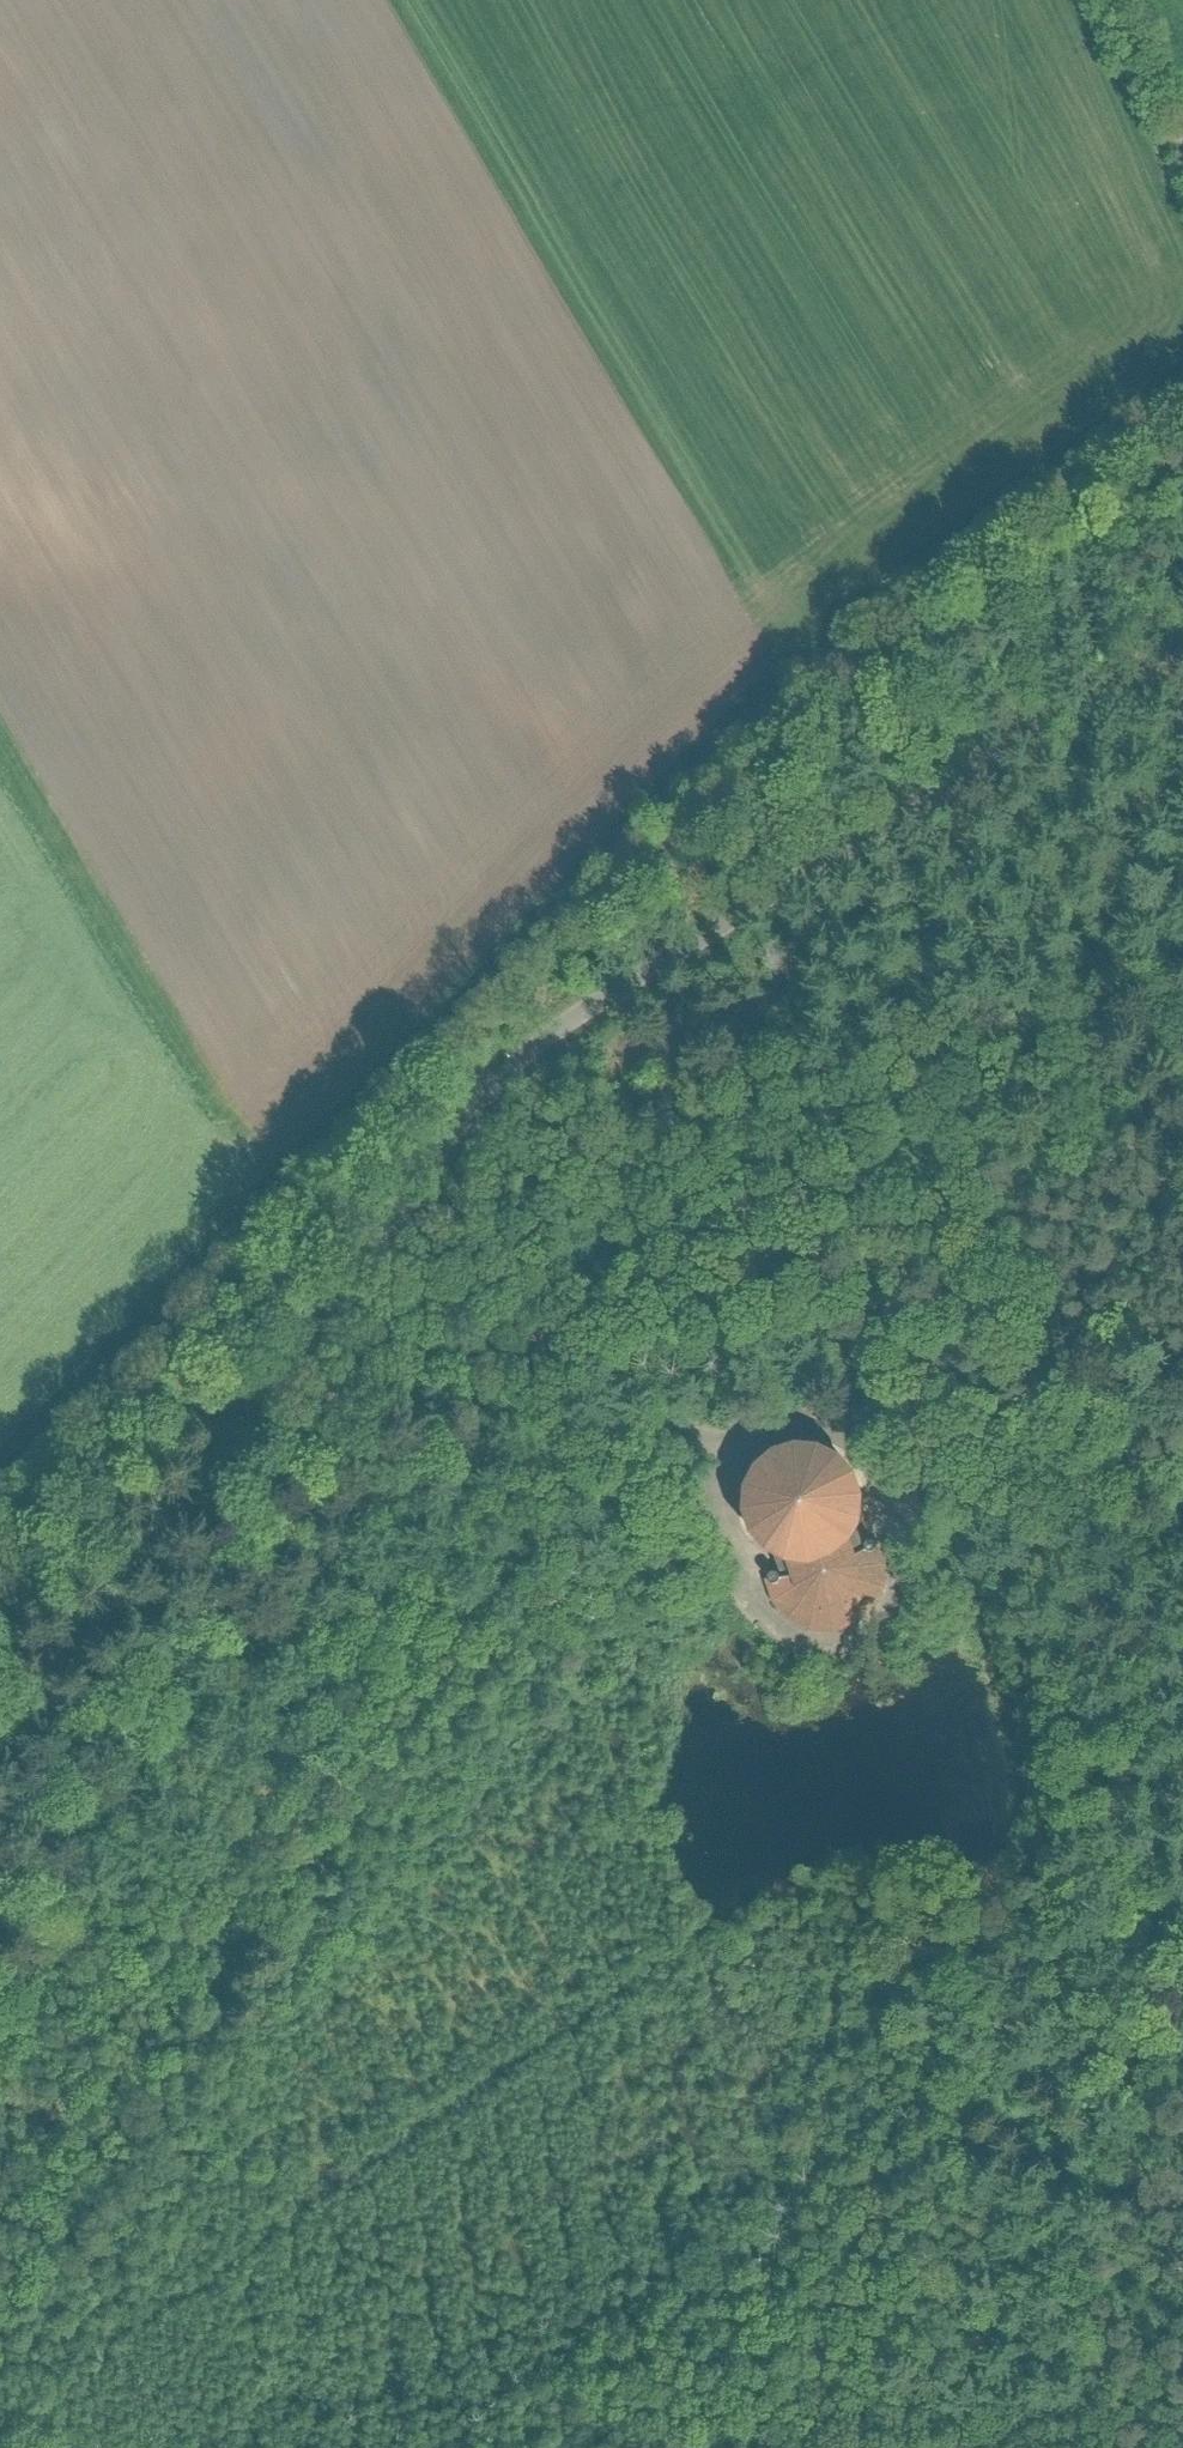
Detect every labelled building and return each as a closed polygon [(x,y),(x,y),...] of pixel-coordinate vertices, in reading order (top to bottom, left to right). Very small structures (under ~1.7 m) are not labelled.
[(745,1500),(745,1505),(745,1510),(746,1515),(747,1520),(749,1525),(751,1530),(753,1534),(756,1538),(759,1542),(762,1546),(766,1550),(770,1553),(775,1556),(779,1558),(784,1560),(789,1561),(794,1563),(799,1563),(804,1563),(809,1563),(814,1563),(819,1561),(824,1560),(829,1558),(833,1556),(838,1553),(842,1550),(846,1546),(849,1542),(852,1538),(855,1534),(857,1530),(859,1525),(861,1520),(862,1515),(863,1510),(863,1505),(863,1500),(862,1494),(861,1489),(859,1485),(857,1480),(855,1475),(852,1471),(849,1467),(846,1463),(842,1460),(838,1457),(833,1454),(829,1451),(824,1449),(819,1448),(814,1447),(809,1446),(804,1446),(799,1446),(794,1447),(789,1448),(784,1449),(779,1451),(775,1454),(770,1457),(766,1460),(762,1463),(759,1467),(756,1471),(753,1475),(751,1480),(749,1485),(747,1489),(746,1494),(745,1500)] [(865,1569),(859,1555),(852,1538),(849,1542),(846,1546),(842,1550),(838,1553),(833,1556),(829,1558),(824,1560),(819,1561),(814,1563),(809,1563),(804,1563),(799,1563),(794,1563),(789,1561),(784,1560),(790,1575),(797,1591),(808,1602),(828,1610),(843,1606),(858,1594),(865,1582),(865,1569)] [(790,1575),(770,1580),(779,1600),(796,1619),(815,1626),(833,1628),(855,1622),(871,1611),(879,1594),(883,1576),(882,1560),(877,1549),(859,1555),(865,1569),(865,1582),(858,1594),(843,1606),(828,1610),(808,1602),(797,1591),(790,1575)]
